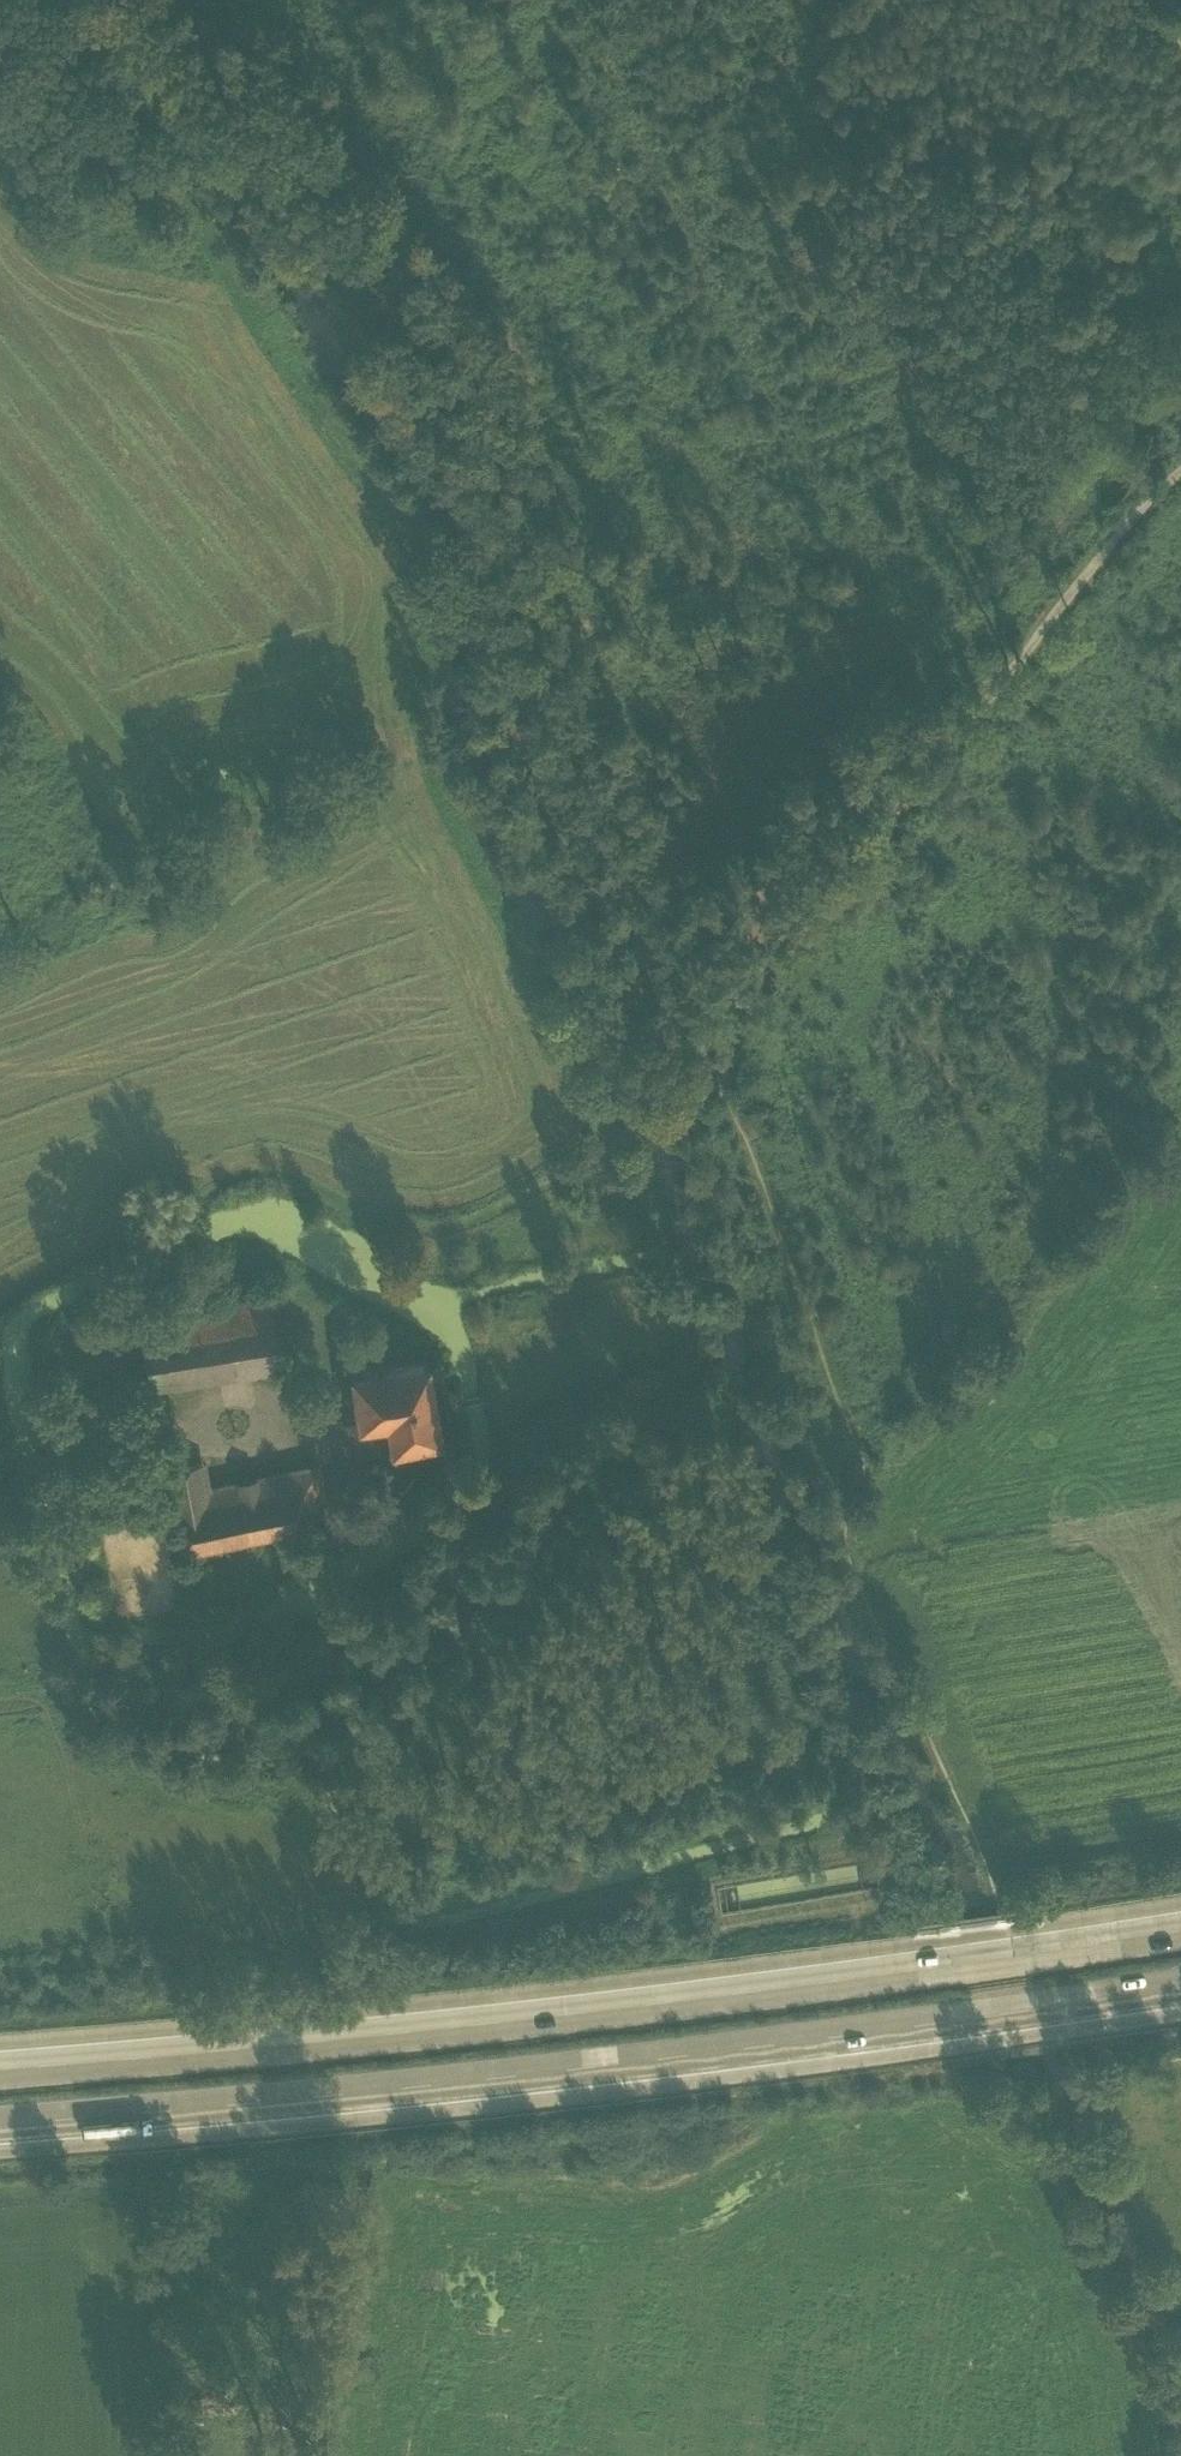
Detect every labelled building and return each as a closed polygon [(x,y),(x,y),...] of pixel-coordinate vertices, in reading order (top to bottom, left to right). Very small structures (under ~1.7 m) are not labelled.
[(632,982),(618,989),(626,1006),(640,999),(632,982)] [(216,1304),(215,1299),(209,1300),(210,1305),(163,1313),(167,1339),(143,1343),(151,1383),(285,1361),(275,1295),(216,1304)] [(428,1362),(352,1373),(359,1424),(388,1420),(392,1447),(440,1437),(428,1362)] [(319,1465),(205,1489),(200,1462),(167,1469),(183,1551),(327,1521),(319,1465)]
